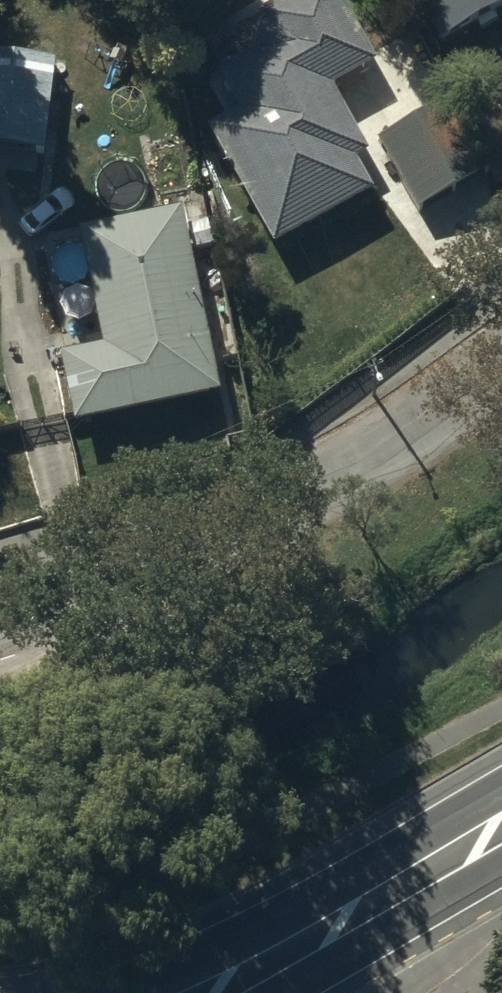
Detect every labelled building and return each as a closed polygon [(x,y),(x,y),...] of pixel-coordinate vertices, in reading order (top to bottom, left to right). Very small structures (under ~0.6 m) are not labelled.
[(253,48),(219,69),(237,98),(208,115),(276,240),(370,181),(352,152),(367,143),(328,80),(374,52),(342,0),(269,0),(261,5),(264,9),(253,48)] [(442,38),(501,4),(501,0),(421,0),(442,38)] [(56,52),(0,45),(0,140),(45,145),(56,52)] [(435,99),(377,135),(417,200),(476,164),(435,99)] [(220,383),(182,199),(80,220),(105,339),(60,349),(73,414),(220,383)]
